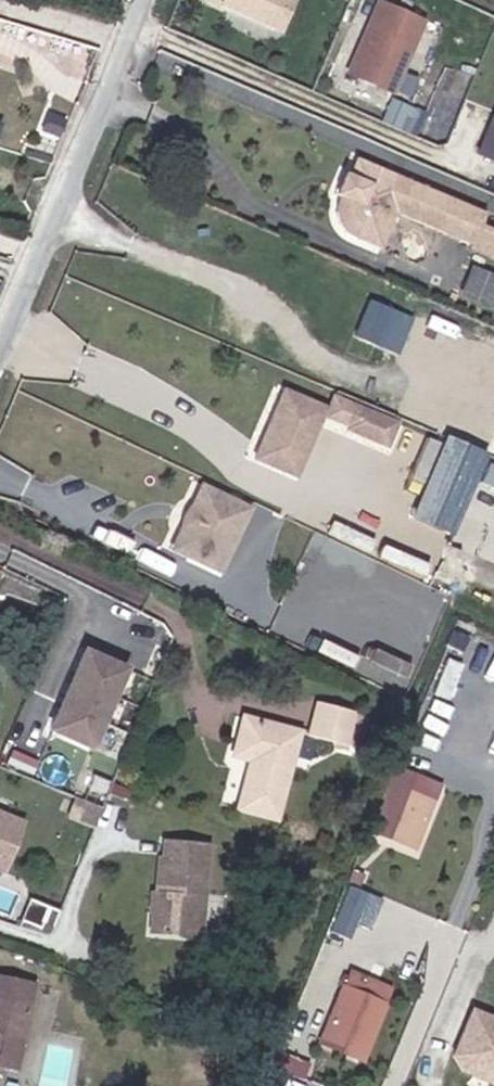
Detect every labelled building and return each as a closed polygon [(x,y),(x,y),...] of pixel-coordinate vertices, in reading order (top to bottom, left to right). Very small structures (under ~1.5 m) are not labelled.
[(281,0),(200,0),(268,30),(281,0)] [(390,91),(420,20),(376,2),(346,73),(390,91)] [(61,119),(50,115),(41,134),(51,139),(61,119)] [(487,132),(479,152),(493,158),(493,135),(487,132)] [(355,169),(361,153),(353,150),(347,166),(355,169)] [(347,166),(337,188),(332,201),(331,205),(331,210),(333,214),(338,218),(380,236),(406,171),(361,153),(355,169),(347,166)] [(328,184),(337,188),(347,166),(337,162),(328,184)] [(0,163),(0,178),(11,180),(13,165),(0,163)] [(491,224),(474,218),(467,238),(484,244),(491,224)] [(493,304),(493,271),(469,262),(458,291),(493,304)] [(392,307),(370,298),(355,336),(377,344),(392,307)] [(476,323),(469,341),(493,352),(493,330),(476,323)] [(290,464),(319,397),(279,381),(263,417),(269,420),(270,420),(256,451),(290,464)] [(322,418),(388,446),(400,418),(333,391),(322,418)] [(269,420),(263,417),(250,449),(256,451),(269,420)] [(465,466),(436,454),(424,483),(453,495),(465,466)] [(185,557),(220,573),(224,563),(232,567),(257,512),(215,493),(203,520),(200,519),(195,530),(198,531),(185,557)] [(93,740),(124,663),(84,647),(53,724),(93,740)] [(311,689),(303,721),(340,731),(348,698),(311,689)] [(269,808),(292,718),(237,704),(226,745),(240,748),(227,798),(269,808)] [(16,764),(26,737),(12,732),(2,758),(16,764)] [(419,848),(438,801),(403,786),(383,833),(419,848)] [(92,824),(101,805),(76,793),(67,813),(92,824)] [(16,819),(0,813),(0,863),(16,819)] [(152,830),(148,876),(144,921),(193,925),(200,833),(152,830)] [(334,928),(354,936),(367,907),(379,912),(386,895),(354,882),(334,928)] [(51,928),(58,907),(33,899),(26,921),(51,928)] [(34,973),(0,966),(0,1060),(14,1064),(34,973)] [(363,1059),(386,1004),(346,986),(322,1041),(363,1059)] [(493,1078),(493,1010),(476,1003),(453,1062),(493,1078)]
